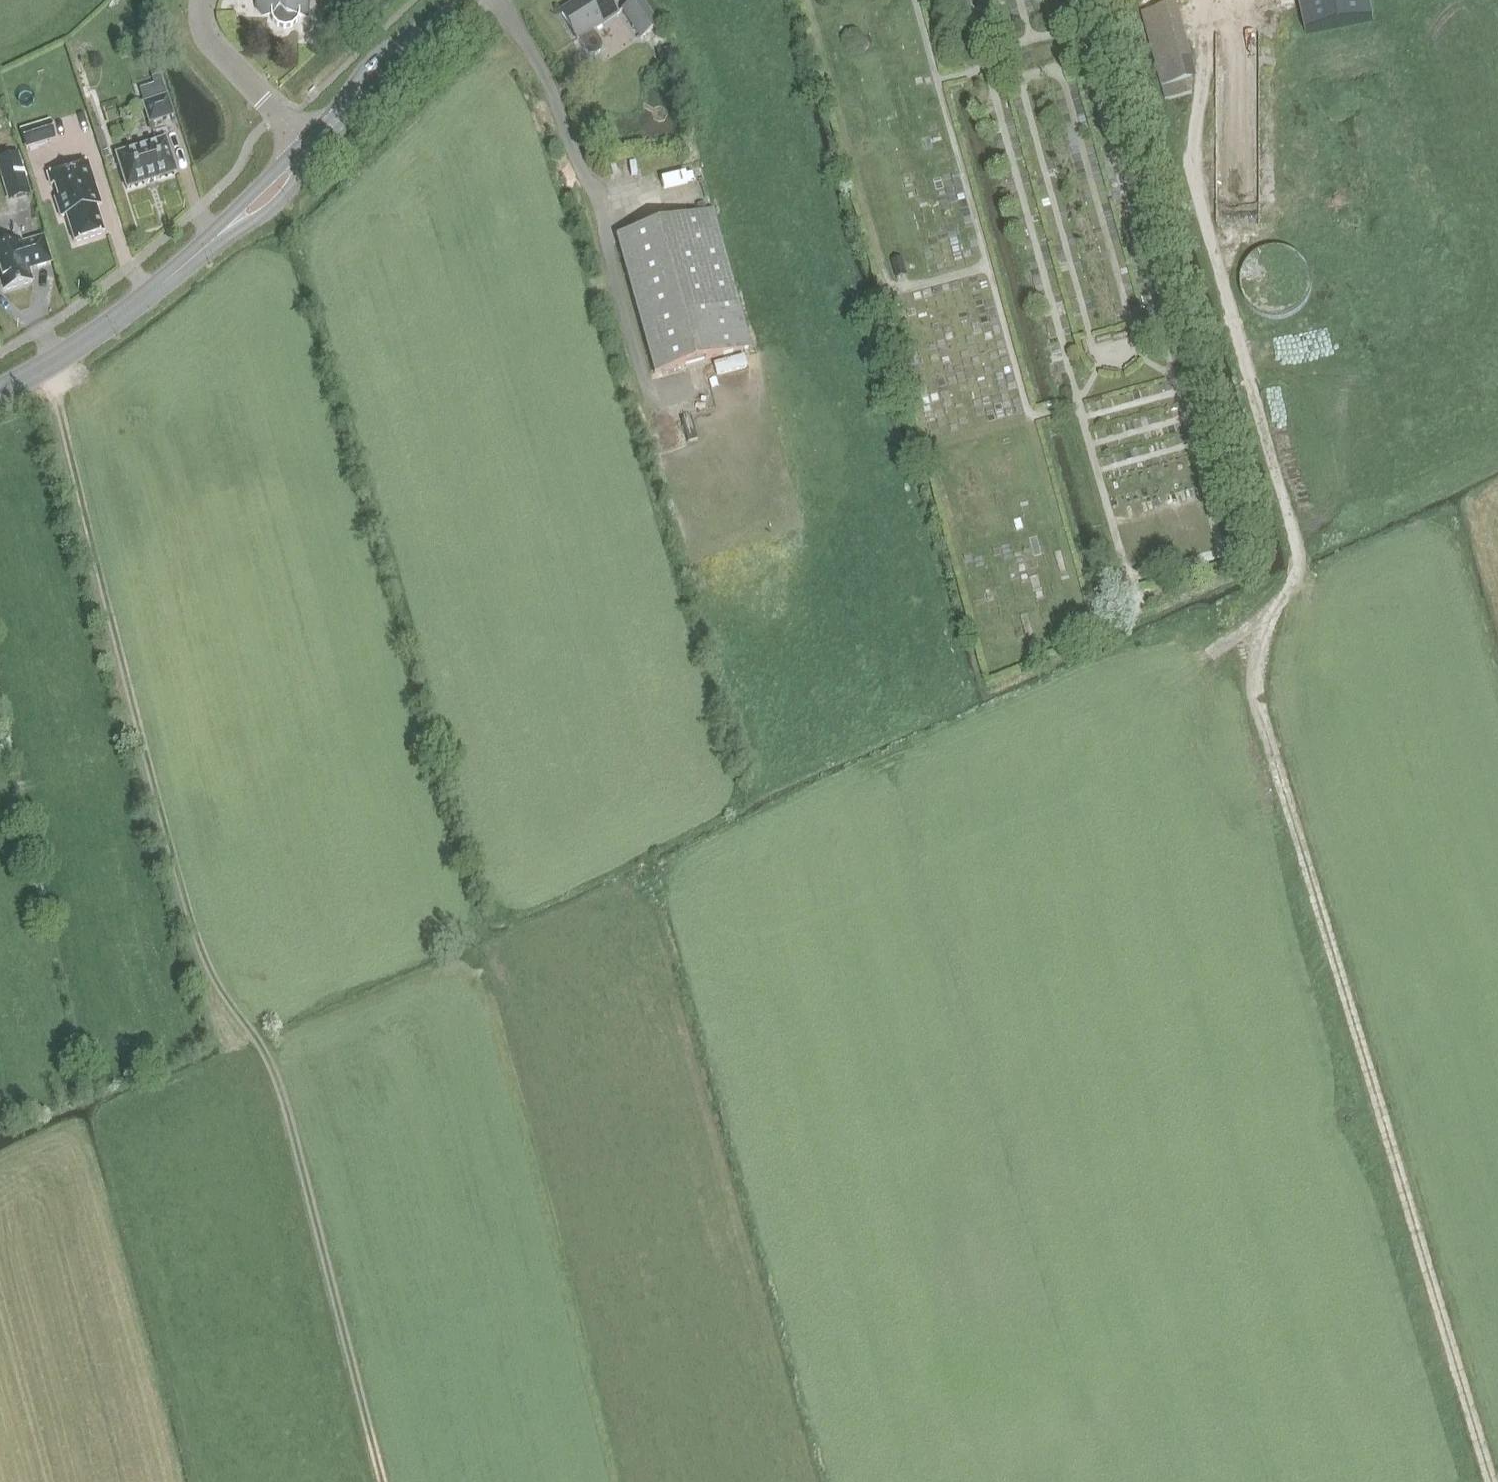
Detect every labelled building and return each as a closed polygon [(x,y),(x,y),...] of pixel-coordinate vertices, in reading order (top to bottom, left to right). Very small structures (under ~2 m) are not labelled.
[(256,4),(256,9),(262,15),(270,15),(272,22),(277,27),(284,30),(291,28),(297,23),(300,16),(307,16),(308,0),(260,0),(256,4)] [(593,28),(617,13),(609,0),(577,0),(560,11),(587,51),(591,55),(597,55),(601,52),(603,46),(602,41),(593,28)] [(643,0),(635,0),(622,8),(641,37),(659,25),(643,0)] [(1305,34),(1372,20),(1367,0),(1298,0),(1305,34)] [(1170,5),(1137,14),(1156,88),(1189,79),(1170,5)] [(1163,88),(1165,99),(1188,94),(1186,83),(1163,88)] [(163,91),(145,97),(146,102),(142,104),(149,125),(174,117),(167,96),(164,97),(163,91)] [(21,131),(26,148),(55,140),(50,122),(21,131)] [(177,174),(166,140),(116,155),(127,189),(177,174)] [(0,160),(0,170),(9,200),(30,194),(18,154),(0,160)] [(48,175),(51,186),(53,185),(57,199),(55,200),(61,218),(66,217),(75,244),(104,233),(95,207),(100,205),(86,162),(48,175)] [(654,193),(678,186),(676,178),(652,184),(654,193)] [(751,347),(712,209),(615,236),(654,374),(751,347)] [(3,291),(32,283),(27,267),(33,266),(33,268),(50,263),(43,239),(20,245),(19,242),(0,247),(0,282),(3,291)] [(907,277),(902,259),(891,262),(896,280),(907,277)]
